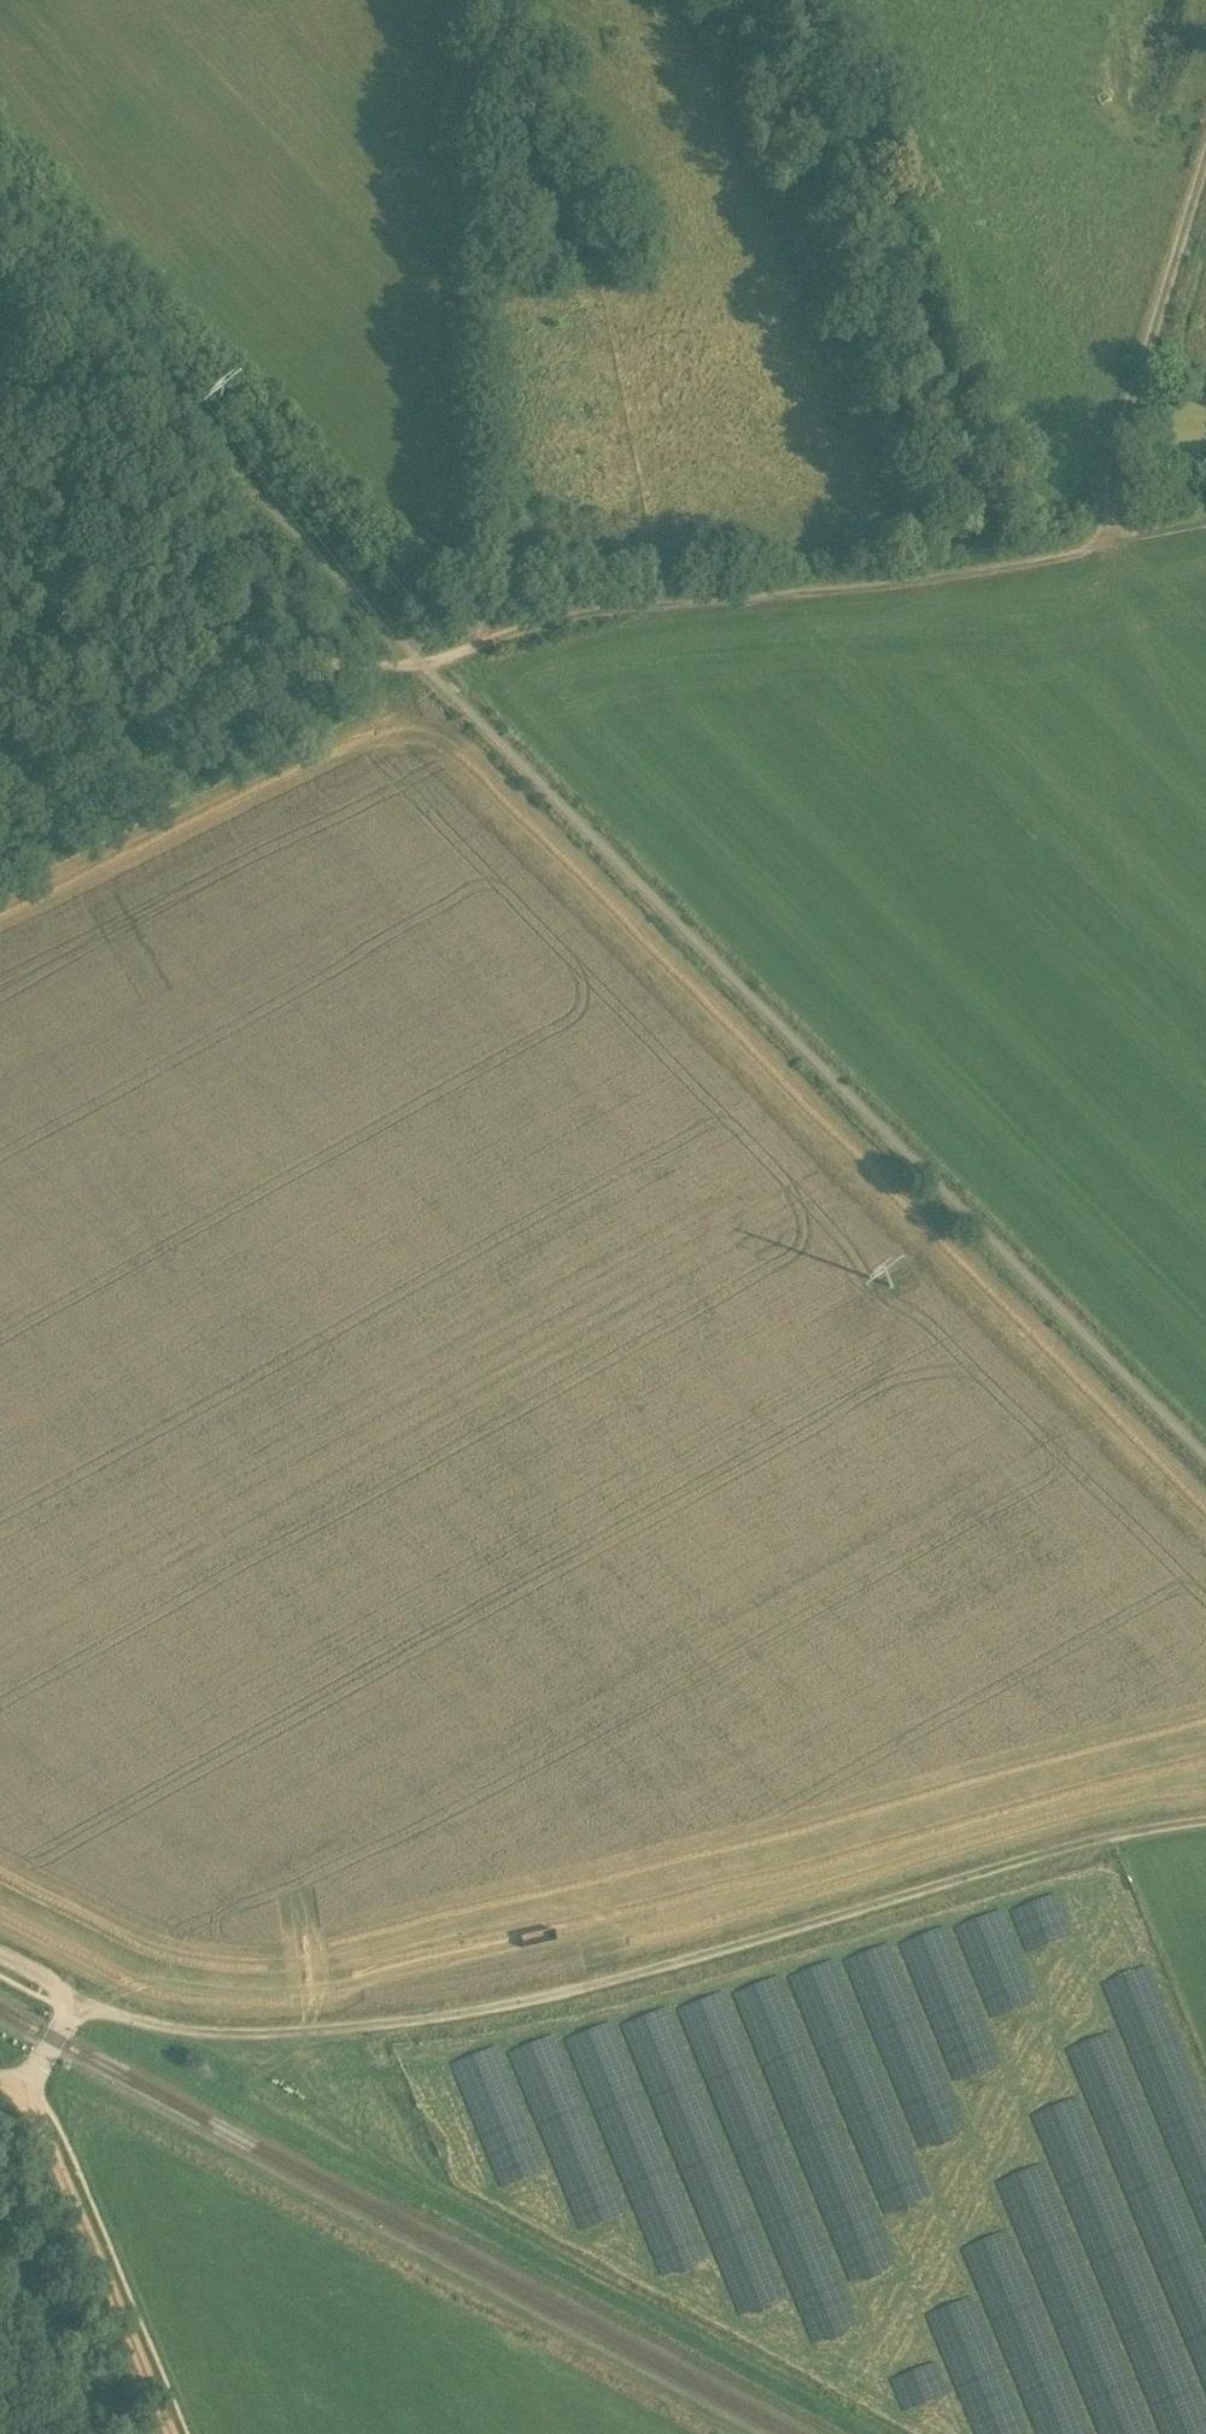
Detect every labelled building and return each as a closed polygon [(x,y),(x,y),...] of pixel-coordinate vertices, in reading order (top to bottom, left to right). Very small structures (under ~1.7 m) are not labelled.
[(587,2136),(596,2133),(562,2031),(519,2045),(542,2116),(564,2108),(569,2124),(581,2120),(587,2136)] [(501,2042),(455,2060),(500,2173),(517,2167),(519,2170),(529,2166),(521,2146),(539,2139),(501,2042)] [(902,2403),(931,2403),(930,2368),(901,2369),(902,2403)]
